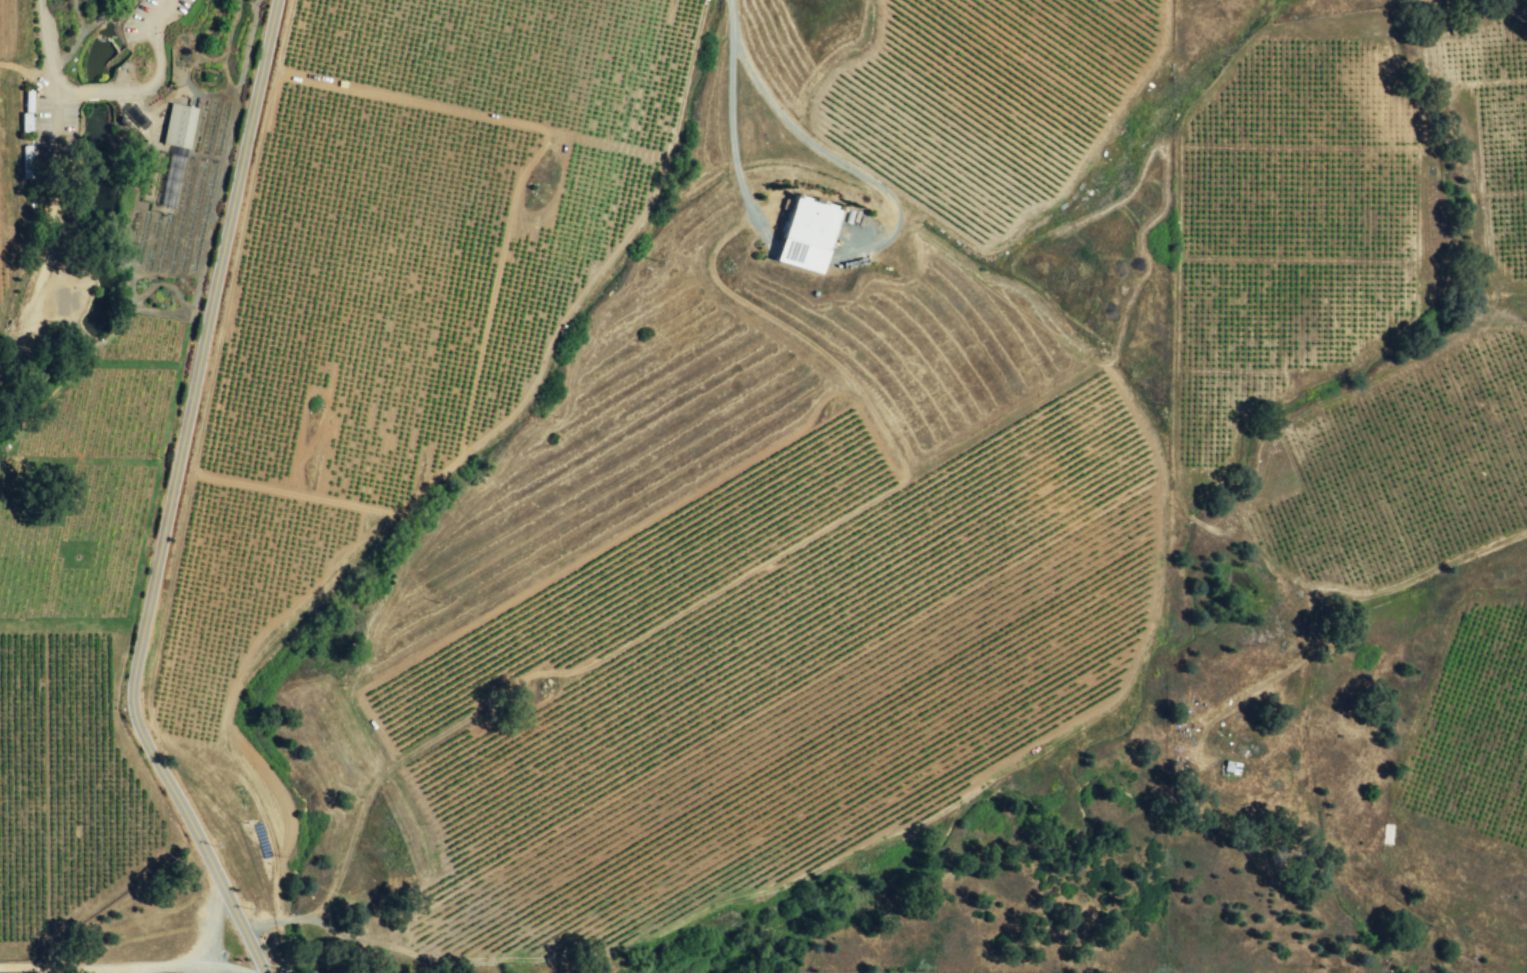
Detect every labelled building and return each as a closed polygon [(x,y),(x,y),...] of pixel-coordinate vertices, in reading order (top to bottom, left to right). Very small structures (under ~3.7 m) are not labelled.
[(188,149),(195,108),(168,104),(161,145),(188,149)] [(19,133),(28,133),(28,114),(19,113),(19,133)] [(20,147),(21,162),(29,161),(29,146),(20,147)] [(791,195),(773,262),(818,274),(836,207),(791,195)]
